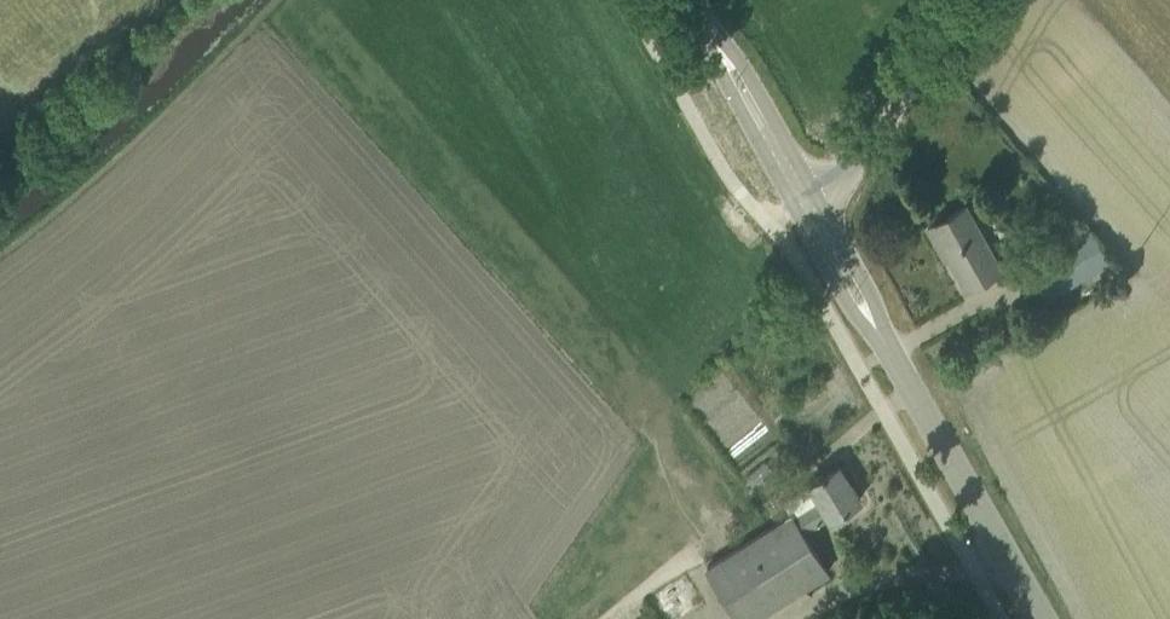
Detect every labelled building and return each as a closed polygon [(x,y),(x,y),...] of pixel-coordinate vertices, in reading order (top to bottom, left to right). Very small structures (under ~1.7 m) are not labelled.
[(938,246),(942,244),(966,288),(1001,269),(965,206),(927,227),(938,246)] [(1024,266),(1043,300),(1094,272),(1110,262),(1091,229),(1024,266)] [(782,501),(790,514),(706,566),(740,618),(752,618),(828,571),(803,532),(829,515),(831,518),(860,499),(838,464),(809,482),(809,484),(782,501)]
